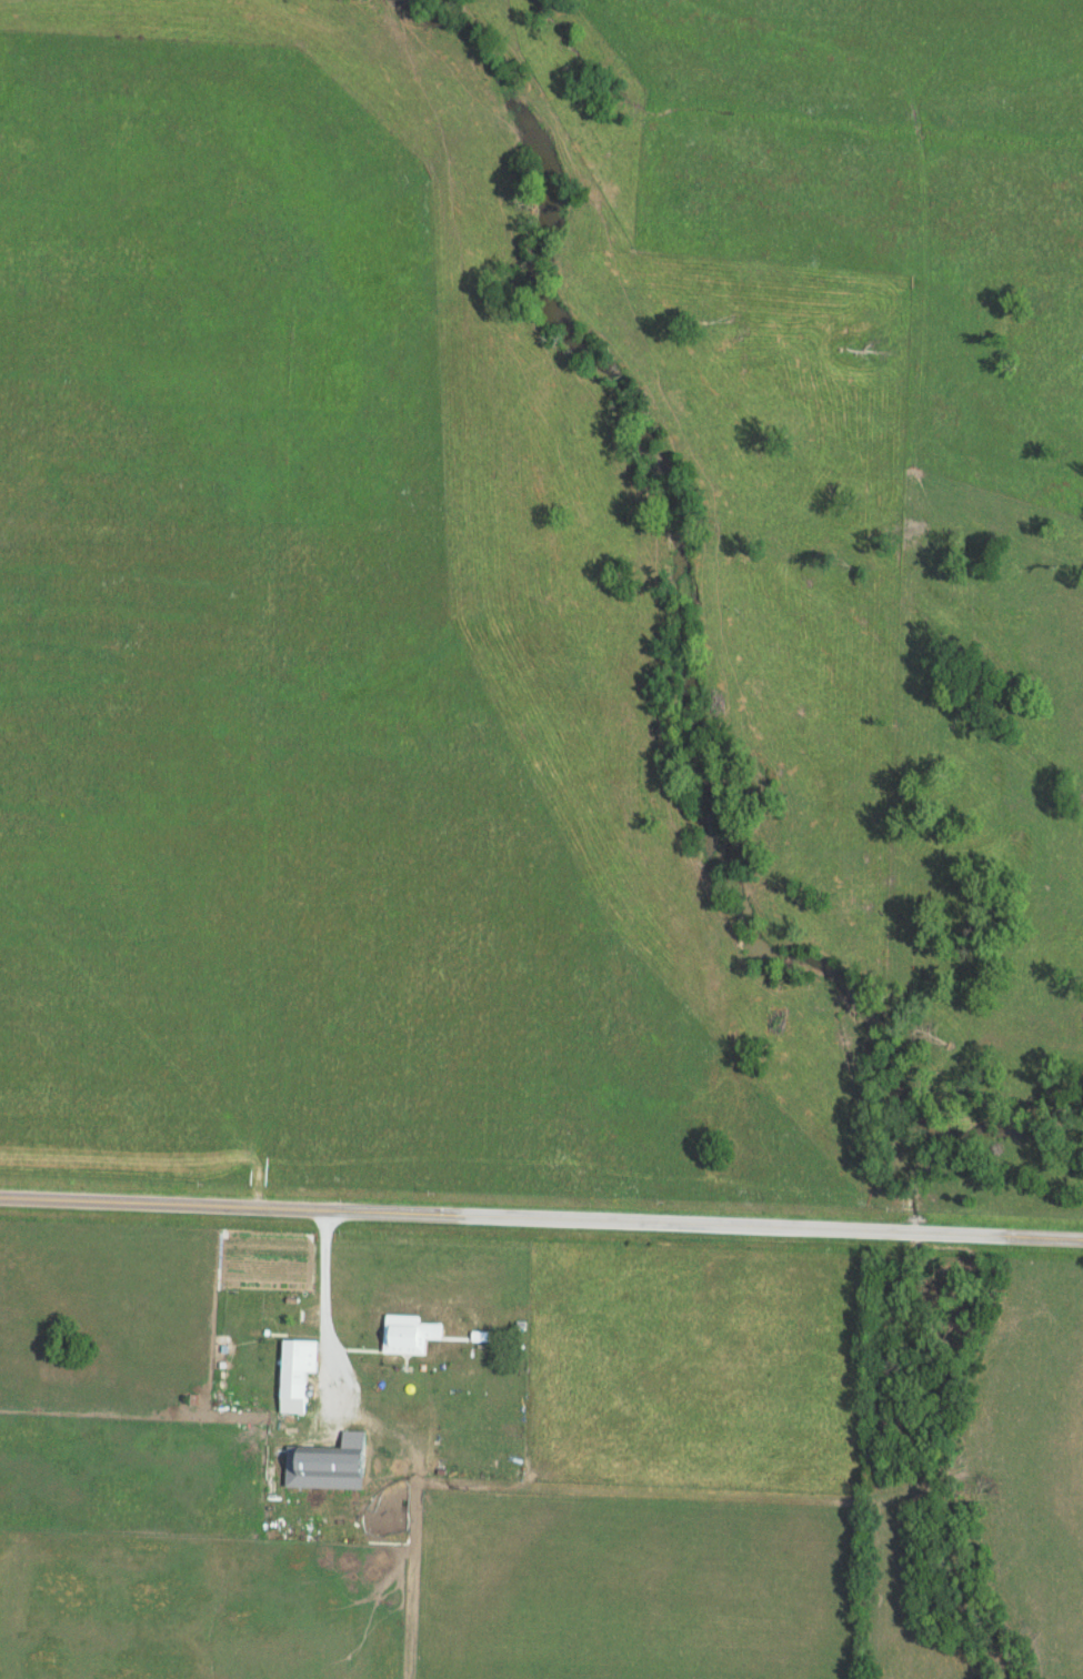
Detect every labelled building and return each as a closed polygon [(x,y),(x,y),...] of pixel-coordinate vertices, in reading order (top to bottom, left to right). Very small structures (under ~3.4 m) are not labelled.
[(305,1371),(316,1371),(316,1338),(282,1338),(282,1411),(305,1411),(305,1371)]
